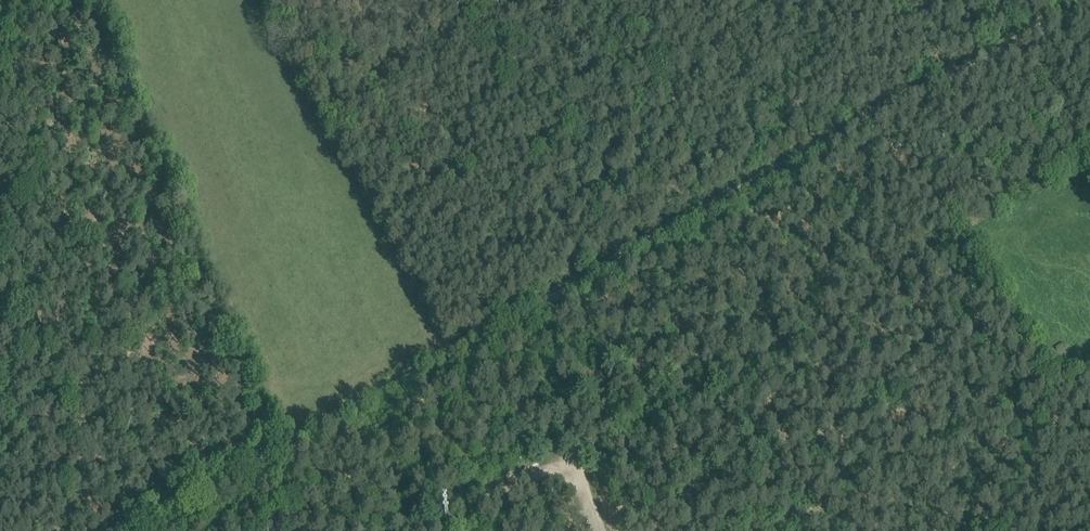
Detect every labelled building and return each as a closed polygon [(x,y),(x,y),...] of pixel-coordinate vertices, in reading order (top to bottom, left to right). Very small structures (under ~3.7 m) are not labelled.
[(378,425),(371,430),(374,435),(382,430),(378,425)]
